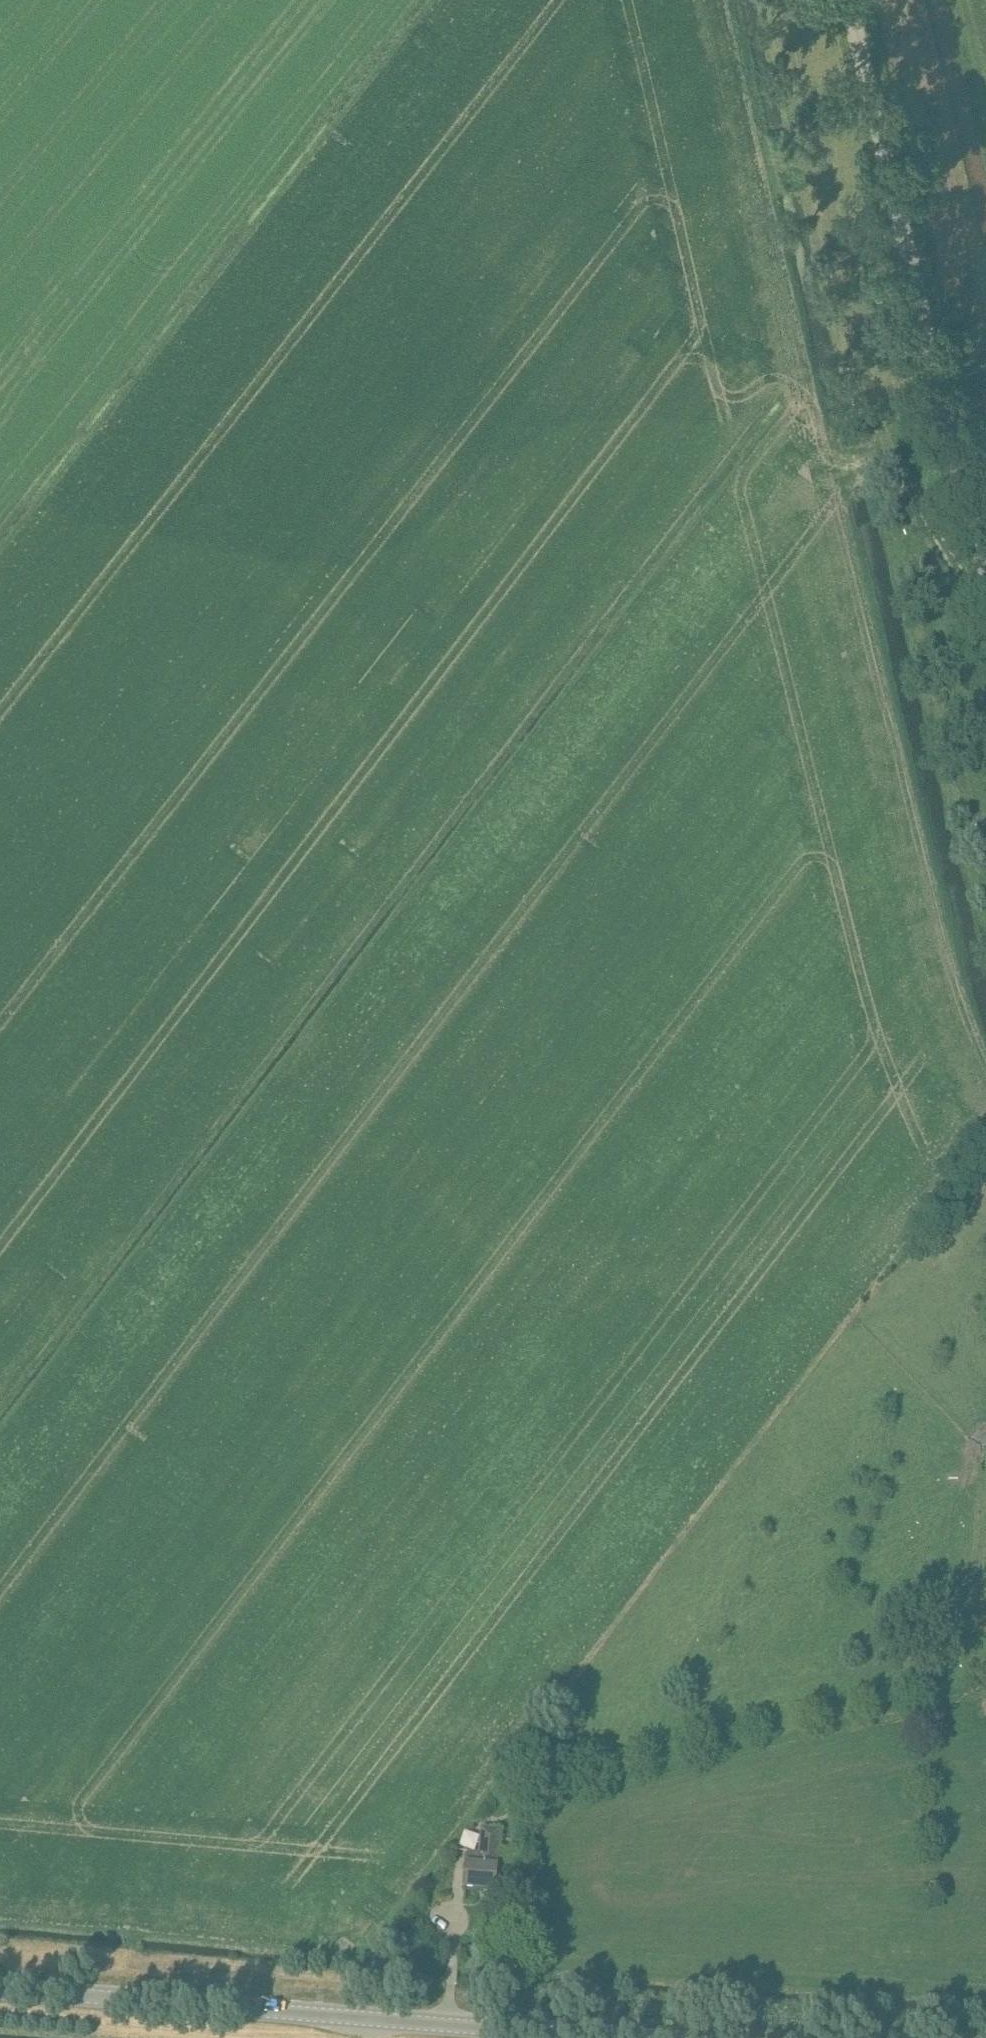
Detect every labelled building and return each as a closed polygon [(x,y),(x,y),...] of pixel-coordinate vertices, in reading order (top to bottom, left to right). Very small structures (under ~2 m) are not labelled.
[(496,1892),(498,1869),(517,1870),(519,1854),(500,1853),(503,1829),(481,1827),(478,1853),(467,1852),(464,1890),(496,1892)]
